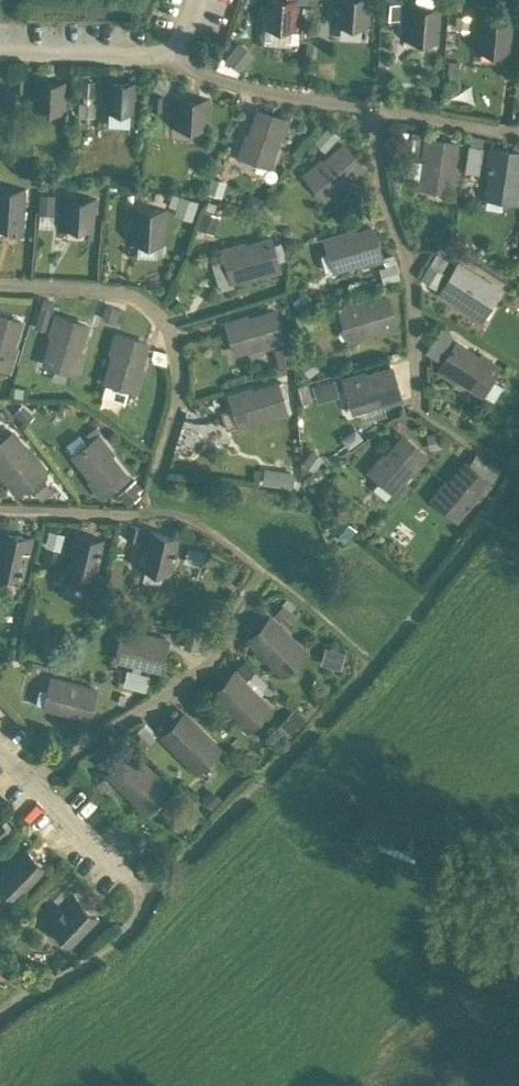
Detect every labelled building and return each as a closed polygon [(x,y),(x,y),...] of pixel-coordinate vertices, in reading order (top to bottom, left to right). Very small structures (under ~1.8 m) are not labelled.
[(261,26),(298,28),(300,0),(263,0),(261,26)] [(333,24),(369,26),(371,0),(335,0),(333,24)] [(443,5),(406,3),(404,39),(440,42),(443,5)] [(513,19),(477,16),(474,47),(511,51),(513,19)] [(230,37),(220,62),(241,71),(251,45),(230,37)] [(68,79),(32,77),(30,109),(66,111),(68,79)] [(140,80),(104,77),(102,109),(138,111),(140,80)] [(210,96),(174,94),(172,126),(208,128),(210,96)] [(288,118),(259,108),(250,134),(247,133),(240,152),(258,158),(257,161),(269,165),(280,134),(282,135),(288,118)] [(325,148),(338,131),(325,122),(313,139),(325,148)] [(457,141),(427,136),(424,154),(427,154),(423,176),(440,178),(438,187),(453,189),(456,169),(453,169),(457,141)] [(467,141),(463,166),(480,169),(484,143),(467,141)] [(343,143),(322,161),(320,159),(305,172),(314,183),(321,177),(331,190),(341,182),(342,184),(363,166),(343,143)] [(492,147),(489,164),(492,164),(488,186),(505,189),(504,197),(518,199),(518,193),(518,179),(518,174),(518,151),(492,147)] [(221,193),(226,178),(210,173),(205,188),(221,193)] [(0,186),(0,217),(15,218),(14,226),(22,227),(25,187),(0,186)] [(50,221),(54,192),(44,190),(40,220),(50,221)] [(179,191),(173,210),(191,215),(197,197),(179,191)] [(95,197),(64,195),(62,217),(85,218),(84,227),(93,227),(95,197)] [(168,208),(131,205),(129,242),(165,244),(168,208)] [(201,206),(195,222),(213,228),(218,211),(201,206)] [(356,229),(326,238),(330,251),(334,250),(339,266),(364,258),(365,261),(381,256),(372,226),(356,231),(356,229)] [(269,235),(243,242),(242,239),(223,245),(231,275),(261,267),(261,269),(278,264),(269,235)] [(432,282),(449,258),(436,249),(419,273),(432,282)] [(481,279),(457,264),(441,291),(456,300),(457,297),(476,309),(485,295),(492,299),(500,287),(482,276),(481,279)] [(387,295),(360,303),(360,301),(340,307),(345,320),(353,318),(357,334),(379,327),(379,330),(396,325),(387,295)] [(273,309),(247,317),(246,314),(227,320),(231,334),(239,332),(244,347),(265,341),(266,344),(282,339),(273,309)] [(0,313),(0,363),(10,366),(16,347),(13,346),(21,320),(0,313)] [(86,323),(57,314),(52,330),(54,331),(45,360),(75,369),(81,350),(78,349),(86,323)] [(147,341),(117,333),(112,349),(115,350),(106,382),(136,390),(142,368),(140,368),(147,341)] [(285,339),(271,344),(278,364),(292,359),(285,339)] [(480,356),(456,341),(440,368),(454,377),(456,374),(484,392),(493,377),(491,376),(498,364),(481,353),(480,356)] [(391,367),(365,375),(364,372),(345,378),(349,392),(357,390),(362,405),(383,399),(384,401),(400,396),(391,367)] [(331,369),(297,380),(303,399),(337,389),(331,369)] [(277,379),(250,387),(250,384),(230,390),(239,420),(268,411),(269,414),(286,409),(277,379)] [(13,430),(0,440),(0,473),(5,479),(7,477),(17,490),(46,468),(28,446),(26,447),(13,430)] [(99,434),(87,443),(93,450),(80,460),(93,477),(91,479),(102,493),(126,474),(109,452),(111,450),(99,434)] [(402,435),(384,456),(382,454),(369,470),(380,479),(386,473),(398,483),(413,467),(415,468),(426,455),(402,435)] [(466,461),(448,482),(446,481),(433,496),(444,506),(450,499),(463,510),(477,493),(479,494),(490,481),(466,461)] [(125,499),(143,487),(135,475),(117,488),(125,499)] [(182,535),(147,526),(137,566),(172,574),(182,535)] [(0,527),(0,573),(24,579),(34,535),(0,527)] [(107,538),(72,529),(62,568),(97,577),(107,538)] [(273,610),(287,620),(298,606),(284,596),(273,610)] [(298,643),(271,616),(249,637),(277,664),(298,643)] [(168,638),(124,627),(117,656),(161,667),(168,638)] [(123,682),(145,686),(149,671),(126,666),(123,682)] [(234,671),(213,692),(241,720),(262,698),(234,671)] [(83,684),(53,675),(50,688),(58,690),(54,706),(89,716),(95,694),(81,690),(83,684)] [(212,740),(184,712),(163,734),(191,761),(212,740)] [(161,779),(131,750),(110,772),(140,801),(161,779)] [(0,867),(0,883),(18,900),(49,868),(23,843),(0,867)] [(74,893),(47,923),(73,947),(101,918),(74,893)]
